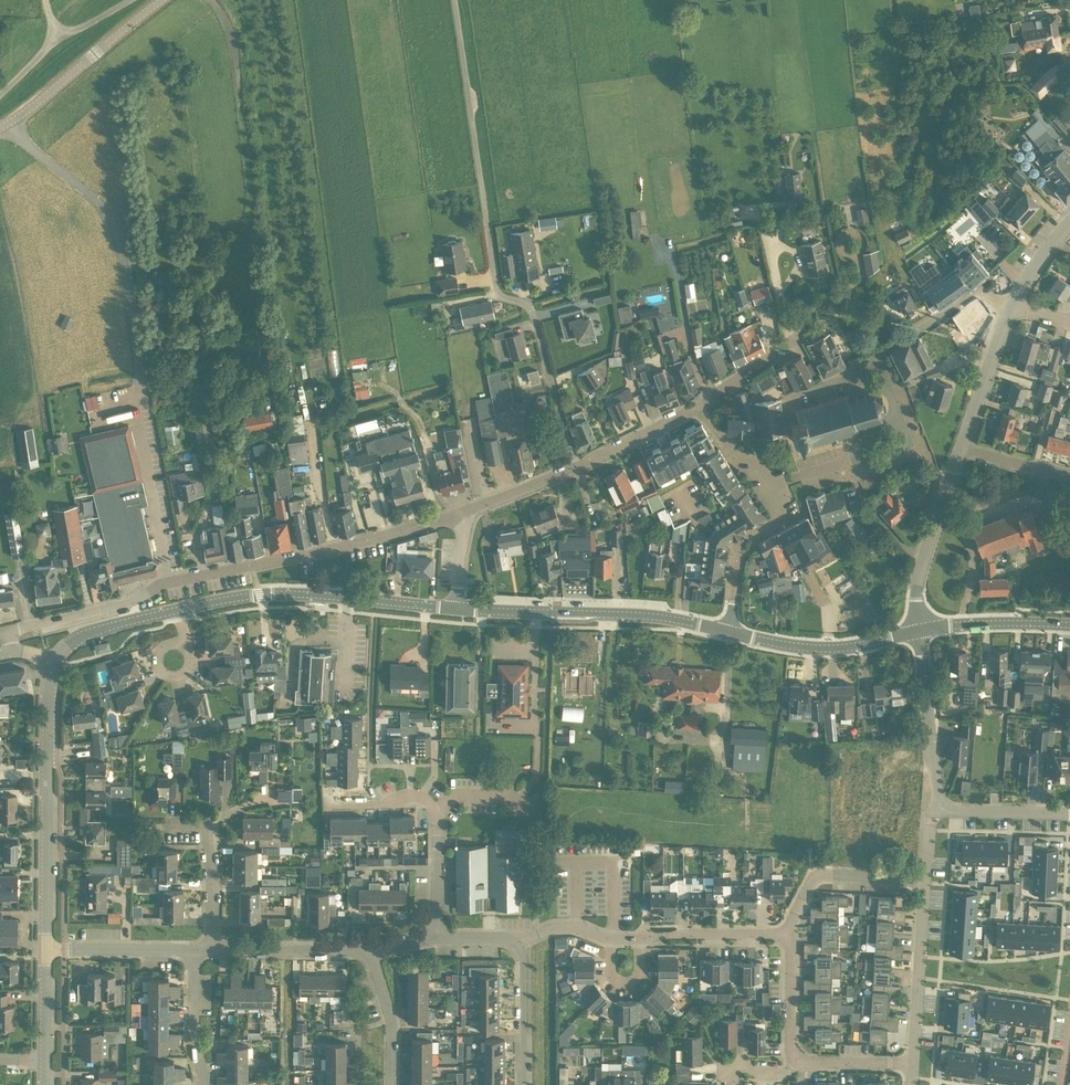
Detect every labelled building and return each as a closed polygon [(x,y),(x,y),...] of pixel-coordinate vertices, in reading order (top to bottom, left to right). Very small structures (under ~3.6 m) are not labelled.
[(980,15),(979,4),(969,6),(971,16),(980,15)] [(1020,22),(1023,36),(1058,31),(1055,15),(1043,17),(1043,19),(1020,22)] [(1058,31),(1023,36),(1025,49),(1047,46),(1048,50),(1060,47),(1058,31)] [(999,52),(1016,50),(1018,49),(1017,42),(998,45),(999,52)] [(1029,87),(1039,98),(1042,95),(1047,99),(1055,92),(1049,86),(1052,84),(1043,74),(1029,87)] [(1034,141),(1041,134),(1053,124),(1043,113),(1037,118),(1039,121),(1026,132),(1034,141)] [(1069,128),(1058,115),(1052,120),(1065,133),(1069,128)] [(1064,148),(1058,140),(1051,147),(1047,141),(1039,147),(1044,153),(1050,160),(1069,184),(1069,155),(1064,148)] [(1044,153),(1036,159),(1042,166),(1041,167),(1054,182),(1051,184),(1055,189),(1066,201),(1069,198),(1069,184),(1050,160),(1044,153)] [(1008,176),(1020,187),(1027,179),(1015,169),(1008,176)] [(799,172),(784,174),(788,202),(802,200),(799,172)] [(1021,195),(1015,202),(1029,215),(1040,204),(1025,191),(1022,188),(1018,192),(1021,195)] [(1004,200),(998,206),(1000,208),(1000,209),(1005,214),(1019,226),(1029,215),(1015,202),(1007,195),(1003,199),(1004,200)] [(989,198),(982,205),(993,216),(1000,209),(1000,208),(998,206),(989,198)] [(983,207),(977,200),(971,206),(976,213),(983,207)] [(866,207),(856,208),(858,223),(868,222),(866,207)] [(642,209),(632,209),(633,239),(643,239),(642,209)] [(563,224),(562,217),(555,218),(555,215),(545,217),(546,227),(563,224)] [(912,237),(917,234),(912,226),(907,228),(907,227),(908,226),(904,216),(890,223),(894,233),(899,244),(909,238),(912,237)] [(537,265),(536,260),(535,252),(532,230),(510,234),(515,268),(516,268),(517,279),(539,276),(537,265)] [(446,271),(466,268),(464,256),(464,255),(461,241),(457,241),(454,240),(449,241),(447,243),(442,244),(444,259),(446,271)] [(827,271),(820,240),(802,245),(809,275),(827,271)] [(955,268),(956,270),(969,286),(971,289),(980,281),(989,272),(978,259),(982,255),(976,248),(972,252),(966,245),(957,252),(960,255),(957,258),(961,262),(955,268)] [(867,277),(880,268),(877,250),(863,254),(867,277)] [(939,308),(969,286),(956,270),(945,279),(934,264),(925,270),(920,263),(910,269),(921,288),(918,290),(924,298),(931,309),(937,305),(939,308)] [(551,274),(564,271),(563,264),(549,267),(551,274)] [(1049,289),(1064,299),(1065,297),(1069,300),(1069,285),(1058,276),(1049,289)] [(456,278),(436,281),(438,294),(458,291),(456,278)] [(687,300),(697,300),(696,281),(686,281),(687,300)] [(755,303),(772,298),(768,285),(751,290),(755,303)] [(914,310),(912,308),(917,306),(908,291),(906,292),(903,286),(895,291),(899,297),(893,300),(898,309),(901,307),(906,315),(908,314),(909,315),(913,312),(913,311),(914,310)] [(738,305),(748,302),(744,288),(734,291),(738,305)] [(598,305),(606,303),(605,296),(596,298),(594,298),(596,305),(598,305)] [(977,297),(952,316),(953,317),(972,342),(981,335),(973,325),(989,313),(977,297)] [(460,307),(462,317),(464,324),(464,323),(494,317),(491,301),(460,307)] [(582,308),(559,314),(565,339),(577,335),(578,338),(594,334),(590,318),(585,319),(582,308)] [(66,314),(61,325),(67,329),(73,317),(66,314)] [(735,343),(739,341),(747,359),(764,350),(764,349),(757,333),(755,334),(751,324),(731,333),(735,343)] [(694,344),(702,343),(699,326),(691,328),(694,344)] [(514,335),(512,328),(495,333),(497,340),(506,337),(512,359),(527,355),(521,333),(514,335)] [(659,354),(666,352),(663,342),(660,333),(653,335),(659,354)] [(735,343),(731,333),(730,333),(731,334),(724,337),(736,365),(747,360),(747,359),(739,341),(735,343)] [(846,365),(830,334),(807,345),(815,360),(824,377),(846,366),(846,365)] [(904,378),(905,380),(910,378),(909,376),(919,371),(923,369),(929,365),(933,364),(919,337),(891,352),(904,378)] [(1025,337),(1020,351),(1034,355),(1042,358),(1048,360),(1050,353),(1047,352),(1049,346),(1050,344),(1046,343),(1034,339),(1025,337)] [(663,342),(666,352),(669,361),(680,357),(674,339),(663,342)] [(1050,360),(1058,363),(1063,347),(1055,345),(1054,348),(1050,360)] [(330,374),(340,374),(339,348),(329,348),(330,374)] [(711,377),(728,371),(719,348),(702,354),(711,377)] [(621,354),(619,354),(618,349),(614,349),(614,355),(608,355),(609,365),(622,363),(621,354)] [(1034,355),(1020,351),(1016,365),(1031,369),(1033,360),(1034,355)] [(957,354),(947,358),(951,367),(961,363),(957,354)] [(762,392),(776,385),(780,383),(785,394),(795,389),(795,390),(801,387),(801,386),(813,380),(801,355),(789,361),(782,364),(783,365),(756,379),(762,392)] [(677,393),(698,385),(689,359),(668,366),(677,393)] [(628,379),(636,377),(632,360),(625,362),(628,379)] [(1032,369),(1031,374),(1053,381),(1056,370),(1058,363),(1050,360),(1048,368),(1043,367),(1041,371),(1038,370),(1032,369)] [(368,378),(369,378),(367,364),(351,366),(356,398),(370,397),(368,388),(369,388),(368,378)] [(604,380),(595,365),(577,376),(587,391),(604,380)] [(942,374),(938,365),(934,366),(930,368),(924,369),(928,379),(932,377),(942,374)] [(541,382),(538,369),(527,372),(529,379),(528,379),(529,381),(530,384),(541,382)] [(653,382),(648,369),(640,372),(645,385),(653,382)] [(663,369),(653,373),(656,379),(653,381),(656,390),(654,393),(660,409),(679,402),(673,385),(670,386),(663,369)] [(487,463),(503,460),(499,436),(505,435),(507,443),(514,472),(534,467),(527,439),(525,439),(523,431),(517,401),(513,402),(507,370),(487,374),(492,397),(476,400),(487,463)] [(953,385),(937,380),(933,379),(932,379),(926,402),(946,408),(953,385)] [(1052,385),(1043,382),(1041,382),(1035,397),(1049,401),(1053,386),(1052,385)] [(1024,395),(1027,387),(1013,383),(1008,399),(1021,403),(1028,405),(1030,398),(1024,395)] [(697,386),(683,391),(685,397),(699,392),(697,386)] [(612,396),(615,402),(608,405),(616,423),(623,420),(623,421),(630,417),(627,410),(638,405),(630,388),(612,396)] [(185,389),(164,392),(165,402),(186,399),(185,389)] [(747,392),(735,397),(738,404),(742,415),(728,415),(728,432),(728,434),(753,435),(754,416),(747,392)] [(882,417),(883,416),(881,415),(884,409),(886,409),(886,407),(884,406),(882,400),(884,398),(883,397),(881,398),(874,395),(875,393),(873,392),(872,394),(866,396),(866,394),(864,395),(864,396),(858,398),(858,396),(856,397),(856,399),(850,401),(849,399),(848,400),(847,397),(849,394),(848,394),(846,395),(839,397),(839,396),(837,396),(837,398),(830,400),(829,398),(828,399),(828,401),(821,403),(820,401),(818,402),(819,403),(812,405),(812,404),(810,404),(810,406),(803,408),(802,406),(801,407),(801,409),(797,410),(795,409),(794,410),(796,411),(799,421),(791,423),(796,439),(803,437),(806,445),(805,447),(806,448),(807,447),(812,445),(813,446),(814,446),(814,445),(822,442),(822,443),(823,443),(823,442),(831,440),(831,441),(833,444),(842,441),(841,438),(842,438),(841,436),(849,434),(849,435),(851,435),(850,434),(859,431),(860,431),(861,430),(859,429),(857,425),(858,425),(858,424),(864,422),(864,423),(866,423),(866,421),(872,419),(873,421),(875,420),(874,419),(881,417),(882,417)] [(1064,395),(1056,392),(1053,404),(1061,407),(1064,395)] [(87,395),(89,408),(100,406),(98,393),(87,395)] [(246,430),(273,425),(271,411),(248,415),(245,398),(225,402),(229,433),(229,435),(244,433),(243,430),(246,429),(246,430)] [(785,432),(781,402),(780,400),(755,403),(760,436),(785,432)] [(570,413),(575,423),(574,424),(575,426),(571,428),(575,438),(580,449),(596,442),(591,431),(592,430),(587,418),(583,407),(570,413)] [(1008,437),(1007,440),(1015,442),(1019,428),(1012,426),(1015,416),(1026,419),(1026,418),(1036,420),(1038,415),(1010,407),(1008,414),(1003,413),(996,434),(1008,437)] [(302,412),(287,414),(290,434),(287,435),(291,463),(309,461),(305,432),(302,412)] [(1049,434),(1045,447),(1059,451),(1062,438),(1065,430),(1066,424),(1068,418),(1061,416),(1058,427),(1056,427),(1054,436),(1049,434)] [(355,423),(358,432),(379,426),(377,417),(355,423)] [(153,558),(141,507),(148,505),(128,424),(78,434),(92,490),(105,542),(108,554),(109,559),(110,559),(111,560),(113,560),(114,563),(118,582),(150,574),(158,572),(156,564),(158,561),(153,558)] [(169,451),(182,449),(178,424),(165,426),(169,451)] [(659,480),(697,460),(688,444),(707,433),(702,424),(685,433),(684,434),(686,437),(680,440),(678,437),(671,441),(673,444),(669,445),(662,449),(661,449),(659,446),(652,450),(654,453),(647,457),(653,468),(659,480)] [(21,467),(39,464),(34,427),(16,430),(21,467)] [(458,492),(464,490),(464,487),(471,485),(459,427),(443,430),(447,447),(443,449),(445,456),(435,459),(439,471),(438,471),(444,493),(445,493),(446,495),(452,493),(452,491),(457,489),(458,492)] [(409,428),(388,434),(407,497),(424,491),(420,479),(419,480),(414,463),(420,462),(417,450),(415,450),(411,437),(409,428)] [(707,453),(716,449),(715,448),(712,442),(708,436),(707,433),(688,444),(697,460),(699,459),(697,457),(707,453)] [(392,480),(394,487),(397,499),(407,497),(388,434),(365,440),(368,451),(357,454),(361,470),(378,465),(380,470),(383,482),(392,480)] [(48,451),(53,451),(54,453),(64,451),(62,435),(51,436),(51,437),(46,438),(48,451)] [(1059,451),(1069,454),(1069,440),(1062,438),(1059,451)] [(355,449),(362,447),(359,439),(352,441),(355,449)] [(716,449),(697,457),(699,459),(699,460),(698,461),(697,461),(700,465),(701,464),(709,476),(729,464),(718,447),(716,449)] [(203,466),(200,449),(190,450),(192,461),(189,461),(191,468),(203,466)] [(646,479),(651,476),(643,459),(632,464),(638,477),(630,481),(624,468),(605,477),(609,483),(605,485),(612,501),(616,499),(617,500),(621,509),(647,495),(652,509),(663,504),(653,482),(649,484),(646,479)] [(738,478),(729,464),(709,476),(713,482),(711,484),(717,492),(718,491),(719,491),(719,490),(738,478)] [(293,498),(291,486),(288,467),(279,468),(274,469),(277,489),(280,500),(289,498),(289,499),(293,498)] [(694,475),(691,469),(656,489),(660,495),(694,475)] [(918,472),(925,484),(930,480),(924,469),(918,472)] [(170,475),(174,498),(172,499),(175,512),(185,511),(183,497),(204,494),(201,474),(200,474),(199,470),(170,475)] [(349,503),(352,503),(347,474),(340,475),(345,504),(333,506),(334,513),(339,535),(356,532),(351,509),(350,509),(349,503)] [(728,504),(730,502),(747,491),(738,478),(719,490),(719,491),(718,491),(728,504)] [(291,486),(293,498),(304,497),(303,484),(291,486)] [(278,518),(292,516),(289,499),(289,498),(280,500),(277,489),(269,490),(271,499),(274,499),(278,518)] [(807,496),(806,496),(806,497),(815,525),(833,521),(849,516),(841,489),(825,493),(824,492),(807,496)] [(747,491),(730,502),(736,511),(746,526),(762,516),(747,491)] [(888,507),(881,512),(891,524),(892,524),(908,510),(898,498),(895,501),(887,491),(880,497),(880,498),(873,503),(876,506),(883,501),(888,507)] [(238,514),(260,511),(257,492),(235,495),(238,514)] [(312,508),(310,496),(304,497),(306,505),(305,505),(306,509),(307,509),(313,541),(325,538),(319,507),(312,508)] [(304,497),(293,498),(289,499),(292,516),(298,545),(310,543),(304,510),(304,509),(304,506),(305,505),(306,505),(304,497)] [(538,529),(539,528),(542,536),(559,529),(556,522),(559,520),(552,503),(531,512),(538,529)] [(200,535),(202,545),(204,546),(206,561),(229,557),(227,542),(227,540),(225,526),(222,504),(212,506),(216,527),(203,529),(200,535)] [(65,564),(86,560),(82,541),(84,540),(83,531),(81,531),(77,505),(52,509),(61,557),(51,559),(52,565),(33,567),(35,583),(36,583),(38,602),(61,599),(59,581),(58,571),(67,570),(65,564)] [(17,509),(5,512),(12,557),(25,555),(17,509)] [(983,554),(984,559),(985,576),(979,577),(980,593),(1008,592),(1008,575),(995,576),(995,567),(995,561),(997,561),(997,556),(1008,552),(1009,555),(1023,550),(1021,545),(1028,542),(1031,551),(1043,546),(1037,528),(1038,528),(1037,525),(1039,523),(1041,520),(1038,514),(1035,512),(1033,513),(1031,510),(1019,514),(1017,510),(971,527),(982,554),(983,554)] [(748,529),(746,526),(736,511),(725,517),(738,537),(742,534),(741,533),(748,529)] [(701,522),(704,524),(712,518),(710,513),(698,518),(699,521),(701,522)] [(249,515),(239,517),(240,524),(242,537),(245,555),(264,552),(265,552),(261,533),(250,535),(250,533),(252,532),(249,515)] [(725,517),(713,525),(716,529),(715,531),(730,540),(733,538),(734,539),(738,537),(725,517)] [(818,536),(807,517),(795,524),(778,533),(787,549),(796,566),(829,548),(822,534),(818,536)] [(52,532),(50,518),(36,520),(38,534),(52,532)] [(854,536),(862,531),(852,518),(844,523),(854,536)] [(291,547),(286,522),(266,526),(271,551),(272,550),(291,547)] [(673,528),(672,538),(684,540),(686,522),(673,528)] [(240,537),(242,537),(240,524),(234,525),(237,538),(227,540),(227,542),(229,557),(230,559),(243,556),(240,537)] [(497,547),(497,548),(488,550),(488,552),(491,570),(501,568),(499,555),(522,551),(521,543),(518,527),(498,531),(501,546),(497,547)] [(432,531),(432,533),(433,536),(438,535),(440,535),(438,529),(438,528),(431,530),(432,531)] [(622,529),(611,529),(611,545),(622,545),(622,529)] [(775,534),(760,543),(766,559),(770,570),(767,571),(769,577),(757,580),(760,591),(762,596),(768,594),(767,612),(776,613),(777,587),(781,587),(781,592),(793,592),(791,576),(790,570),(790,568),(784,549),(775,534)] [(591,558),(591,556),(590,537),(590,535),(558,536),(558,538),(559,557),(559,559),(566,558),(566,576),(589,575),(588,558),(591,558)] [(590,537),(591,556),(594,556),(594,575),(612,575),(612,549),(600,549),(600,555),(596,555),(595,537),(590,537)] [(703,550),(703,552),(726,555),(727,550),(726,550),(726,546),(711,537),(710,538),(705,537),(705,538),(697,537),(697,539),(690,538),(689,548),(695,549),(695,550),(703,550)] [(540,554),(539,554),(542,577),(543,577),(544,578),(549,578),(551,576),(556,575),(554,557),(558,557),(558,538),(551,539),(552,552),(540,554)] [(84,540),(82,541),(86,560),(95,558),(90,539),(84,540)] [(403,573),(417,574),(418,549),(407,548),(407,541),(397,543),(397,549),(397,553),(397,558),(403,559),(403,573)] [(660,552),(661,542),(650,541),(649,551),(646,574),(662,575),(665,552),(660,552)] [(529,555),(537,554),(536,544),(528,545),(529,555)] [(432,549),(418,549),(417,574),(431,574),(432,557),(432,549)] [(702,563),(701,570),(723,573),(724,559),(726,560),(726,555),(703,552),(702,563)] [(119,585),(118,582),(114,563),(113,560),(111,560),(110,559),(109,559),(108,554),(105,555),(106,560),(100,562),(101,566),(93,567),(94,569),(93,569),(96,580),(98,590),(119,585)] [(701,570),(702,563),(693,563),(693,562),(686,561),(684,575),(700,577),(699,584),(705,585),(705,586),(715,588),(715,586),(721,587),(722,576),(723,573),(701,570)] [(810,588),(813,597),(824,594),(821,585),(810,588)] [(5,591),(4,587),(0,587),(0,605),(13,603),(11,590),(5,591)] [(876,613),(849,626),(851,632),(879,619),(876,613)] [(224,652),(225,659),(241,657),(239,645),(232,644),(231,635),(209,638),(210,641),(208,643),(208,645),(208,646),(209,648),(211,649),(211,653),(224,652)] [(111,649),(109,640),(104,641),(102,642),(94,644),(96,653),(111,649)] [(266,651),(266,648),(256,649),(257,667),(262,666),(262,672),(278,671),(277,651),(266,651)] [(334,702),(334,695),(337,653),(312,651),(312,649),(301,648),(298,695),(296,695),(295,701),(313,702),(313,700),(334,702)] [(1036,651),(1022,650),(1021,667),(1028,668),(1027,674),(1025,674),(1024,697),(1033,697),(1036,651)] [(1051,708),(1069,709),(1069,650),(1067,650),(1067,669),(1054,669),(1051,708)] [(950,670),(950,675),(961,676),(961,685),(965,685),(964,708),(977,708),(978,695),(978,681),(979,681),(980,670),(971,670),(970,679),(967,679),(967,662),(966,662),(966,651),(951,651),(950,670)] [(1007,669),(1007,651),(992,651),(992,670),(992,673),(994,673),(994,681),(1001,682),(1001,687),(998,687),(997,703),(1008,704),(1010,688),(1010,682),(1010,670),(1007,669)] [(1041,697),(1051,698),(1052,685),(1042,684),(1043,675),(1041,675),(1042,669),(1049,669),(1050,652),(1036,651),(1033,697),(1041,698),(1041,697)] [(97,668),(114,664),(114,662),(117,661),(116,657),(96,661),(97,668)] [(241,657),(225,659),(225,666),(212,667),(213,671),(211,672),(211,674),(211,676),(212,678),(214,679),(214,683),(236,680),(235,670),(241,668),(241,664),(245,663),(244,657),(241,657)] [(110,677),(113,688),(123,685),(128,684),(126,678),(140,674),(138,670),(140,668),(140,667),(139,665),(138,663),(136,663),(135,659),(114,666),(116,672),(110,677)] [(448,663),(447,695),(447,708),(475,709),(476,695),(476,664),(448,663)] [(420,686),(420,695),(429,695),(430,673),(421,673),(421,666),(399,666),(399,664),(392,664),(392,666),(391,685),(420,686)] [(487,681),(487,689),(527,690),(527,665),(500,664),(499,682),(487,681)] [(668,667),(647,665),(646,683),(663,684),(662,695),(662,696),(666,696),(668,667)] [(680,698),(696,699),(698,669),(684,668),(684,667),(674,666),(674,667),(668,667),(666,696),(680,697),(680,698)] [(4,691),(28,687),(27,679),(25,668),(0,672),(0,691),(4,691)] [(584,670),(568,669),(567,690),(584,690),(584,699),(598,699),(599,679),(584,679),(584,670)] [(702,700),(702,699),(718,700),(718,695),(720,670),(698,669),(696,699),(702,700)] [(286,691),(287,678),(275,677),(274,690),(274,695),(274,697),(281,698),(281,695),(281,691),(286,691)] [(903,680),(888,682),(890,699),(896,698),(896,700),(906,699),(905,695),(903,680)] [(873,684),(875,695),(876,702),(883,702),(884,709),(892,708),(891,701),(890,699),(888,682),(873,684)] [(806,694),(807,685),(791,683),(790,699),(791,699),(790,709),(804,711),(804,709),(809,709),(810,707),(813,707),(814,718),(824,717),(822,700),(813,701),(813,702),(810,702),(811,694),(806,694)] [(862,716),(862,715),(861,703),(853,703),(853,697),(853,684),(828,684),(828,695),(828,697),(829,710),(835,710),(835,717),(854,716),(862,716)] [(113,688),(104,691),(106,698),(108,697),(110,703),(119,700),(122,710),(143,704),(142,700),(144,698),(144,697),(143,695),(142,693),(140,693),(139,689),(126,693),(123,685),(113,688)] [(1019,706),(1020,689),(1010,688),(1008,704),(1008,705),(1019,706)] [(526,714),(527,695),(527,690),(487,689),(486,696),(499,696),(499,713),(526,714)] [(254,690),(243,691),(245,707),(255,706),(254,690)] [(192,709),(185,710),(189,729),(196,728),(195,725),(199,724),(199,716),(209,714),(204,695),(204,692),(200,693),(198,692),(197,691),(195,692),(193,693),(192,695),(189,696),(192,709)] [(916,696),(908,698),(909,710),(910,716),(918,715),(917,709),(918,709),(916,696)] [(189,729),(185,710),(178,712),(175,699),(171,700),(169,698),(168,698),(166,698),(164,700),(163,701),(160,702),(164,724),(173,722),(177,732),(189,729)] [(9,713),(8,701),(0,702),(0,713),(9,713)] [(874,702),(874,701),(861,703),(862,715),(876,713),(874,702)] [(75,727),(96,725),(94,708),(73,711),(75,727)] [(409,719),(409,712),(408,712),(408,709),(395,709),(396,721),(409,721),(409,719)] [(678,727),(689,727),(690,713),(679,712),(678,727)] [(245,713),(227,716),(229,727),(244,724),(243,721),(247,720),(245,713)] [(690,713),(689,727),(701,728),(701,713),(690,713)] [(311,727),(311,723),(315,723),(315,715),(296,716),(297,728),(311,727)] [(825,718),(827,732),(835,731),(833,717),(825,718)] [(331,726),(331,731),(362,731),(362,718),(343,718),(343,725),(331,726)] [(652,734),(653,718),(640,718),(639,734),(652,734)] [(388,756),(403,755),(403,753),(410,753),(409,723),(401,723),(401,736),(388,736),(388,756)] [(416,723),(409,723),(410,753),(416,753),(416,755),(431,755),(431,735),(417,736),(416,723)] [(975,723),(963,723),(962,735),(974,736),(975,723)] [(109,753),(105,724),(91,726),(95,755),(109,753)] [(734,741),(733,766),(736,766),(735,770),(748,781),(766,782),(766,768),(764,768),(767,729),(731,727),(730,741),(734,741)] [(1035,727),(1034,746),(1047,747),(1049,728),(1035,727)] [(343,738),(343,744),(357,744),(357,746),(362,746),(362,731),(331,731),(331,738),(343,738)] [(953,761),(954,761),(955,763),(960,763),(962,762),(966,762),(968,738),(952,736),(951,750),(953,750),(953,761)] [(183,739),(173,741),(173,752),(164,752),(164,761),(173,761),(172,771),(183,771),(183,739)] [(260,769),(260,782),(268,782),(268,769),(268,766),(277,766),(277,750),(275,750),(275,742),(261,742),(261,749),(250,749),(250,760),(252,760),(252,769),(260,769)] [(343,744),(338,744),(338,752),(327,752),(327,758),(357,758),(357,746),(357,744),(343,744)] [(1053,769),(1053,781),(1066,781),(1067,757),(1067,755),(1060,754),(1060,747),(1047,747),(1047,768),(1053,769)] [(1018,769),(1020,769),(1019,778),(1022,778),(1022,780),(1028,780),(1028,779),(1035,780),(1037,752),(1021,751),(1020,760),(1019,760),(1018,769)] [(233,756),(216,756),(216,766),(201,766),(200,795),(219,796),(219,778),(233,778),(233,756)] [(338,764),(338,770),(357,771),(357,758),(327,758),(327,764),(338,764)] [(86,761),(86,783),(105,784),(105,777),(106,777),(106,762),(86,761)] [(357,785),(357,776),(357,771),(338,770),(338,778),(327,779),(327,785),(357,785)] [(168,796),(176,796),(176,777),(158,777),(158,786),(149,786),(149,804),(167,804),(168,796)] [(963,792),(972,793),(972,779),(963,779),(963,792)] [(86,783),(86,805),(90,805),(106,805),(106,790),(105,790),(105,784),(86,783)] [(131,795),(131,785),(111,785),(111,795),(131,795)] [(302,787),(293,787),(277,787),(277,801),(292,801),(293,799),(302,799),(302,787)] [(0,820),(17,819),(16,795),(0,795),(0,797),(0,807),(0,813),(0,820)] [(90,805),(86,805),(80,805),(80,819),(86,819),(86,842),(106,842),(106,819),(90,819),(90,805)] [(402,817),(390,817),(390,822),(391,839),(403,839),(402,817)] [(415,817),(402,817),(403,839),(415,839),(415,817)] [(260,845),(263,845),(292,846),(292,845),(290,844),(290,841),(280,841),(280,837),(272,837),(272,818),(244,818),(244,837),(260,837),(260,845)] [(343,840),(342,818),(330,818),(330,831),(324,831),(324,848),(331,848),(331,844),(342,844),(342,840),(343,840)] [(354,818),(342,818),(343,840),(355,840),(354,818)] [(367,840),(366,823),(367,823),(367,818),(354,818),(355,840),(367,840)] [(390,822),(378,823),(379,845),(391,845),(391,839),(390,822)] [(367,845),(379,845),(378,823),(367,823),(366,823),(367,840),(367,845)] [(457,909),(480,909),(484,909),(484,904),(498,904),(498,909),(518,908),(518,900),(527,900),(527,876),(526,852),(526,830),(495,830),(496,840),(496,844),(486,844),(486,846),(457,847),(457,909)] [(132,839),(117,839),(117,866),(121,866),(132,866),(132,839)] [(955,851),(955,863),(977,863),(977,839),(962,839),(962,851),(955,851)] [(977,839),(977,863),(992,864),(992,840),(977,839)] [(992,840),(992,864),(1007,864),(1008,840),(992,840)] [(1034,847),(1033,862),(1057,863),(1058,848),(1046,847),(1046,841),(1034,840),(1034,847)] [(0,841),(0,857),(4,857),(4,859),(17,859),(18,841),(4,841),(0,841)] [(693,857),(693,848),(693,847),(684,847),(684,856),(693,857)] [(158,850),(158,864),(178,864),(178,850),(158,850)] [(235,851),(235,865),(258,865),(258,851),(235,851)] [(773,871),(773,856),(763,855),(763,871),(773,871)] [(1033,862),(1032,877),(1057,878),(1057,863),(1033,862)] [(178,864),(158,864),(158,879),(178,879),(178,864)] [(235,865),(235,879),(257,879),(258,865),(235,865)] [(663,892),(663,912),(676,912),(676,898),(683,898),(683,878),(683,867),(675,866),(675,878),(669,882),(669,892),(663,892)] [(736,908),(743,908),(743,886),(730,887),(730,870),(722,870),(722,876),(723,900),(730,900),(730,907),(736,907),(736,908)] [(763,872),(763,879),(763,885),(770,885),(770,900),(784,900),(784,889),(789,889),(791,885),(791,877),(783,877),(783,879),(770,879),(770,872),(763,872)] [(87,906),(87,911),(106,912),(106,874),(88,874),(87,906)] [(0,875),(0,899),(17,899),(18,876),(0,875)] [(703,892),(703,914),(710,913),(710,912),(716,912),(716,905),(723,905),(723,900),(722,876),(713,876),(713,892),(703,892)] [(1032,877),(1032,892),(1056,893),(1057,878),(1032,877)] [(651,878),(643,878),(643,881),(643,896),(650,896),(650,912),(663,912),(663,892),(651,892),(651,878)] [(696,914),(703,914),(703,892),(690,892),(690,878),(683,878),(683,898),(690,898),(690,912),(696,912),(696,914)] [(743,886),(743,908),(750,908),(750,907),(756,907),(756,892),(763,892),(763,885),(763,879),(755,879),(755,881),(750,881),(751,886),(743,886)] [(359,908),(374,909),(374,881),(370,881),(370,889),(359,889),(359,908)] [(374,909),(389,909),(389,889),(380,889),(380,881),(374,881),(374,909)] [(389,889),(389,909),(405,909),(406,889),(406,881),(400,881),(400,889),(389,889)] [(165,890),(164,904),(184,904),(184,890),(165,890)] [(953,890),(952,906),(976,908),(978,892),(953,890)] [(241,891),(241,905),(267,905),(267,899),(261,899),(261,891),(241,891)] [(309,894),(309,909),(336,909),(336,904),(329,904),(329,894),(309,894)] [(811,908),(811,915),(839,915),(839,906),(848,906),(848,896),(839,896),(822,896),(822,908),(811,908)] [(878,906),(878,915),(906,917),(906,910),(895,909),(896,898),(879,897),(869,896),(869,905),(878,906)] [(164,904),(164,918),(184,918),(184,904),(164,904)] [(261,919),(261,912),(267,912),(267,905),(241,905),(241,919),(261,919)] [(952,906),(951,921),(975,923),(976,908),(952,906)] [(17,944),(17,919),(2,919),(2,909),(0,909),(0,944),(17,944)] [(329,925),(329,915),(336,915),(336,909),(309,909),(309,925),(329,925)] [(822,921),(822,933),(848,933),(848,924),(839,924),(839,915),(811,915),(811,921),(822,921)] [(877,924),(868,923),(867,932),(893,934),(894,923),(905,923),(906,917),(878,915),(877,924)] [(951,921),(950,937),(974,938),(975,923),(951,921)] [(997,921),(996,946),(1011,946),(1012,922),(997,921)] [(1012,922),(1011,946),(1027,947),(1028,923),(1012,922)] [(1028,923),(1027,947),(1042,948),(1043,924),(1028,923)] [(1043,924),(1042,948),(1058,949),(1059,924),(1043,924)] [(876,942),(875,951),(903,952),(904,946),(892,945),(893,934),(867,932),(867,941),(876,942)] [(822,944),(815,944),(804,944),(804,950),(832,951),(832,949),(838,949),(838,946),(839,946),(839,940),(848,940),(848,933),(822,933),(822,944)] [(557,936),(556,946),(569,947),(569,936),(557,936)] [(950,937),(949,953),(973,954),(974,938),(950,937)] [(575,956),(575,969),(594,969),(594,956),(580,950),(577,956),(575,956)] [(815,957),(815,968),(842,968),(842,959),(832,959),(832,951),(804,950),(804,957),(815,957)] [(865,959),(865,968),(891,970),(892,958),(903,959),(903,952),(875,951),(875,960),(865,959)] [(678,969),(678,953),(658,953),(658,969),(678,969)] [(700,979),(716,979),(716,960),(700,960),(700,979)] [(731,979),(731,962),(732,962),(732,960),(716,960),(716,979),(731,979)] [(18,979),(17,962),(0,962),(0,980),(2,980),(2,979),(3,979),(3,980),(18,979)] [(731,982),(747,982),(747,962),(732,962),(731,962),(731,979),(731,982)] [(762,982),(762,962),(747,962),(747,982),(762,982)] [(409,967),(409,979),(428,979),(428,967),(421,967),(409,967)] [(480,974),(480,985),(499,984),(499,974),(498,974),(498,967),(480,967),(469,967),(469,974),(480,974)] [(841,977),(842,968),(815,968),(815,979),(804,979),(804,986),(832,986),(832,977),(841,977)] [(873,977),(873,986),(901,988),(901,981),(890,981),(891,970),(865,968),(864,977),(873,977)] [(577,982),(579,988),(594,982),(594,969),(575,969),(575,982),(577,982)] [(658,969),(658,982),(673,989),(676,982),(678,982),(678,969),(658,969)] [(95,996),(101,996),(102,974),(88,974),(88,983),(79,983),(79,1002),(95,1002),(95,996)] [(115,983),(115,974),(102,974),(101,996),(109,996),(109,1002),(125,1002),(125,983),(115,983)] [(225,1006),(236,1006),(236,975),(231,975),(231,986),(225,986),(225,1006)] [(248,1006),(248,986),(242,986),(242,975),(236,975),(236,1006),(248,1006)] [(248,1006),(260,1006),(260,975),(255,975),(255,986),(248,986),(248,1006)] [(260,975),(260,1006),(273,1006),(273,986),(266,986),(266,975),(260,975)] [(315,975),(300,975),(300,994),(310,994),(310,1002),(315,1002),(315,975)] [(321,994),(330,994),(330,975),(315,975),(315,1002),(321,1002),(321,994)] [(330,994),(340,994),(340,1002),(346,1002),(347,975),(330,975),(330,994)] [(149,979),(149,990),(180,990),(180,986),(169,986),(169,979),(149,979)] [(409,993),(428,993),(428,979),(409,979),(409,988),(409,993)] [(579,988),(582,995),(581,997),(590,1006),(604,992),(594,982),(579,988)] [(658,982),(649,992),(663,1006),(672,997),(670,995),(673,989),(658,982)] [(480,985),(480,997),(499,997),(499,984),(480,985)] [(815,993),(815,1004),(841,1004),(841,995),(832,995),(832,986),(804,986),(804,993),(815,993)] [(889,1005),(889,994),(900,995),(901,988),(873,986),(872,995),(863,995),(862,1004),(889,1005)] [(149,990),(149,1001),(169,1001),(169,997),(180,997),(180,990),(149,990)] [(945,998),(944,1012),(969,1014),(970,992),(958,991),(957,999),(945,998)] [(600,1013),(606,1016),(613,1001),(604,992),(590,1006),(599,1015),(600,1013)] [(640,1001),(646,1016),(652,1013),(654,1015),(663,1006),(649,992),(640,1001)] [(409,993),(409,1007),(428,1007),(428,993),(409,993)] [(716,993),(700,993),(700,1002),(716,1002),(716,993)] [(13,1028),(14,1006),(7,1006),(7,994),(0,994),(0,1028),(13,1028)] [(988,994),(984,1018),(1000,1020),(1003,996),(988,994)] [(1003,996),(1000,1020),(1015,1023),(1019,999),(1003,996)] [(499,1007),(499,997),(480,997),(480,1007),(499,1007)] [(1019,999),(1015,1023),(1030,1025),(1034,1001),(1019,999)] [(149,1001),(149,1014),(180,1014),(180,1010),(169,1010),(169,1001),(149,1001)] [(613,1021),(626,1021),(626,1001),(613,1001),(606,1016),(613,1019),(613,1021)] [(640,1001),(626,1001),(626,1021),(639,1021),(639,1019),(646,1016),(640,1001)] [(1034,1001),(1030,1025),(1046,1027),(1050,1003),(1034,1001)] [(804,1015),(804,1022),(832,1022),(832,1013),(841,1013),(841,1004),(815,1004),(815,1015),(804,1015)] [(871,1013),(871,1022),(898,1024),(899,1017),(888,1017),(889,1005),(862,1004),(862,1013),(871,1013)] [(685,1015),(693,1023),(700,1017),(695,1005),(685,1015)] [(428,1021),(428,1007),(409,1007),(408,1015),(408,1021),(428,1021)] [(480,1007),(480,1019),(499,1019),(499,1007),(480,1007)] [(944,1012),(943,1026),(968,1028),(969,1014),(944,1012)] [(737,1027),(743,1027),(743,1022),(743,1013),(736,1013),(736,1020),(720,1020),(720,1043),(737,1043),(737,1027)] [(149,1026),(169,1026),(169,1021),(180,1021),(180,1014),(149,1014),(149,1026)] [(499,1031),(499,1019),(480,1019),(480,1031),(499,1031)] [(560,1034),(560,1044),(568,1044),(568,1036),(576,1028),(570,1022),(560,1034)] [(743,1036),(750,1036),(750,1050),(765,1050),(765,1028),(750,1028),(750,1022),(743,1022),(743,1027),(743,1036)] [(815,1029),(815,1040),(832,1040),(841,1040),(841,1031),(832,1031),(832,1022),(804,1022),(804,1029),(815,1029)] [(861,1030),(860,1040),(886,1041),(887,1030),(898,1031),(898,1024),(871,1022),(870,1031),(861,1030)] [(104,1034),(101,1034),(101,1041),(127,1041),(127,1024),(104,1024),(104,1034)] [(149,1026),(149,1039),(180,1039),(180,1034),(169,1034),(169,1026),(149,1026)] [(295,1032),(295,1047),(304,1048),(304,1032),(295,1032)] [(432,1039),(432,1032),(417,1032),(417,1040),(413,1040),(413,1048),(412,1051),(432,1052),(432,1039)] [(82,1043),(81,1057),(101,1057),(101,1041),(101,1034),(80,1034),(80,1043),(82,1043)] [(677,1074),(690,1074),(690,1062),(701,1062),(701,1036),(683,1037),(683,1062),(677,1062),(677,1074)] [(180,1045),(180,1039),(149,1039),(149,1051),(169,1051),(169,1045),(180,1045)] [(485,1051),(505,1051),(505,1040),(485,1040),(485,1051)] [(326,1043),(326,1056),(346,1056),(346,1043),(326,1043)] [(217,1052),(217,1057),(248,1057),(248,1046),(228,1046),(228,1052),(217,1052)] [(942,1047),(940,1060),(946,1061),(945,1072),(960,1074),(963,1050),(942,1047)] [(963,1050),(960,1074),(974,1076),(978,1052),(963,1050)] [(412,1051),(412,1065),(432,1065),(432,1052),(412,1051)] [(442,1058),(451,1060),(453,1053),(444,1051),(442,1058)] [(485,1051),(485,1062),(505,1062),(505,1051),(485,1051)] [(990,1054),(987,1078),(1002,1081),(1005,1057),(990,1054)] [(326,1069),(346,1069),(346,1056),(326,1056),(326,1069)] [(217,1057),(217,1063),(228,1063),(228,1069),(248,1069),(248,1057),(217,1057)] [(1005,1057),(1002,1081),(1016,1083),(1020,1059),(1005,1057)] [(1016,1083),(1031,1084),(1032,1084),(1033,1074),(1040,1075),(1042,1062),(1020,1059),(1016,1083)] [(154,1061),(154,1072),(185,1073),(185,1068),(174,1068),(174,1061),(154,1061)] [(485,1062),(485,1073),(505,1073),(505,1062),(485,1062)] [(621,1069),(608,1069),(608,1062),(602,1062),(602,1066),(601,1084),(621,1084),(621,1069)] [(412,1074),(412,1078),(432,1078),(432,1065),(412,1065),(412,1074)] [(581,1082),(574,1082),(574,1077),(568,1077),(568,1066),(559,1066),(559,1084),(581,1084),(581,1082)] [(602,1066),(595,1066),(594,1078),(589,1078),(589,1082),(581,1082),(581,1084),(601,1084),(602,1066)] [(217,1076),(217,1080),(248,1080),(248,1069),(228,1069),(228,1076),(217,1076)] [(326,1069),(326,1082),(346,1082),(346,1069),(326,1069)] [(647,1084),(641,1084),(642,1070),(634,1070),(621,1069),(621,1084),(647,1084)] [(117,1070),(99,1070),(98,1080),(117,1080),(117,1070)] [(174,1084),(174,1079),(185,1079),(185,1073),(154,1072),(154,1084),(174,1084)] [(485,1073),(485,1084),(505,1084),(505,1073),(485,1073)] [(677,1074),(675,1074),(676,1084),(707,1084),(707,1082),(689,1082),(689,1074),(677,1074)]
